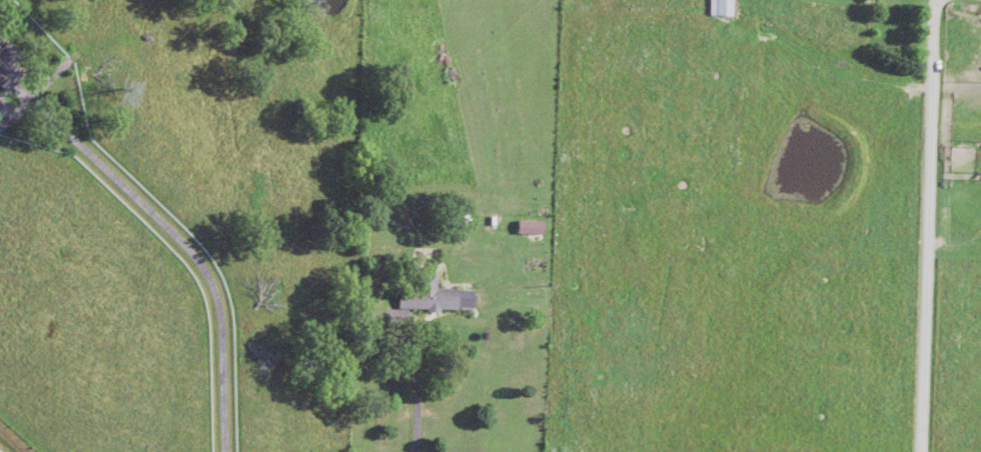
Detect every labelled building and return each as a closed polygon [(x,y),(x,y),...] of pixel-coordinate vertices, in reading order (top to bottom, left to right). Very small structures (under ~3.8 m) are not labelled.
[(733,19),(733,0),(709,0),(709,19),(733,19)] [(24,78),(13,66),(21,59),(14,53),(7,60),(0,53),(0,89),(6,95),(24,78)] [(475,313),(475,292),(437,292),(437,274),(421,274),(421,301),(400,301),(400,313),(475,313)]
